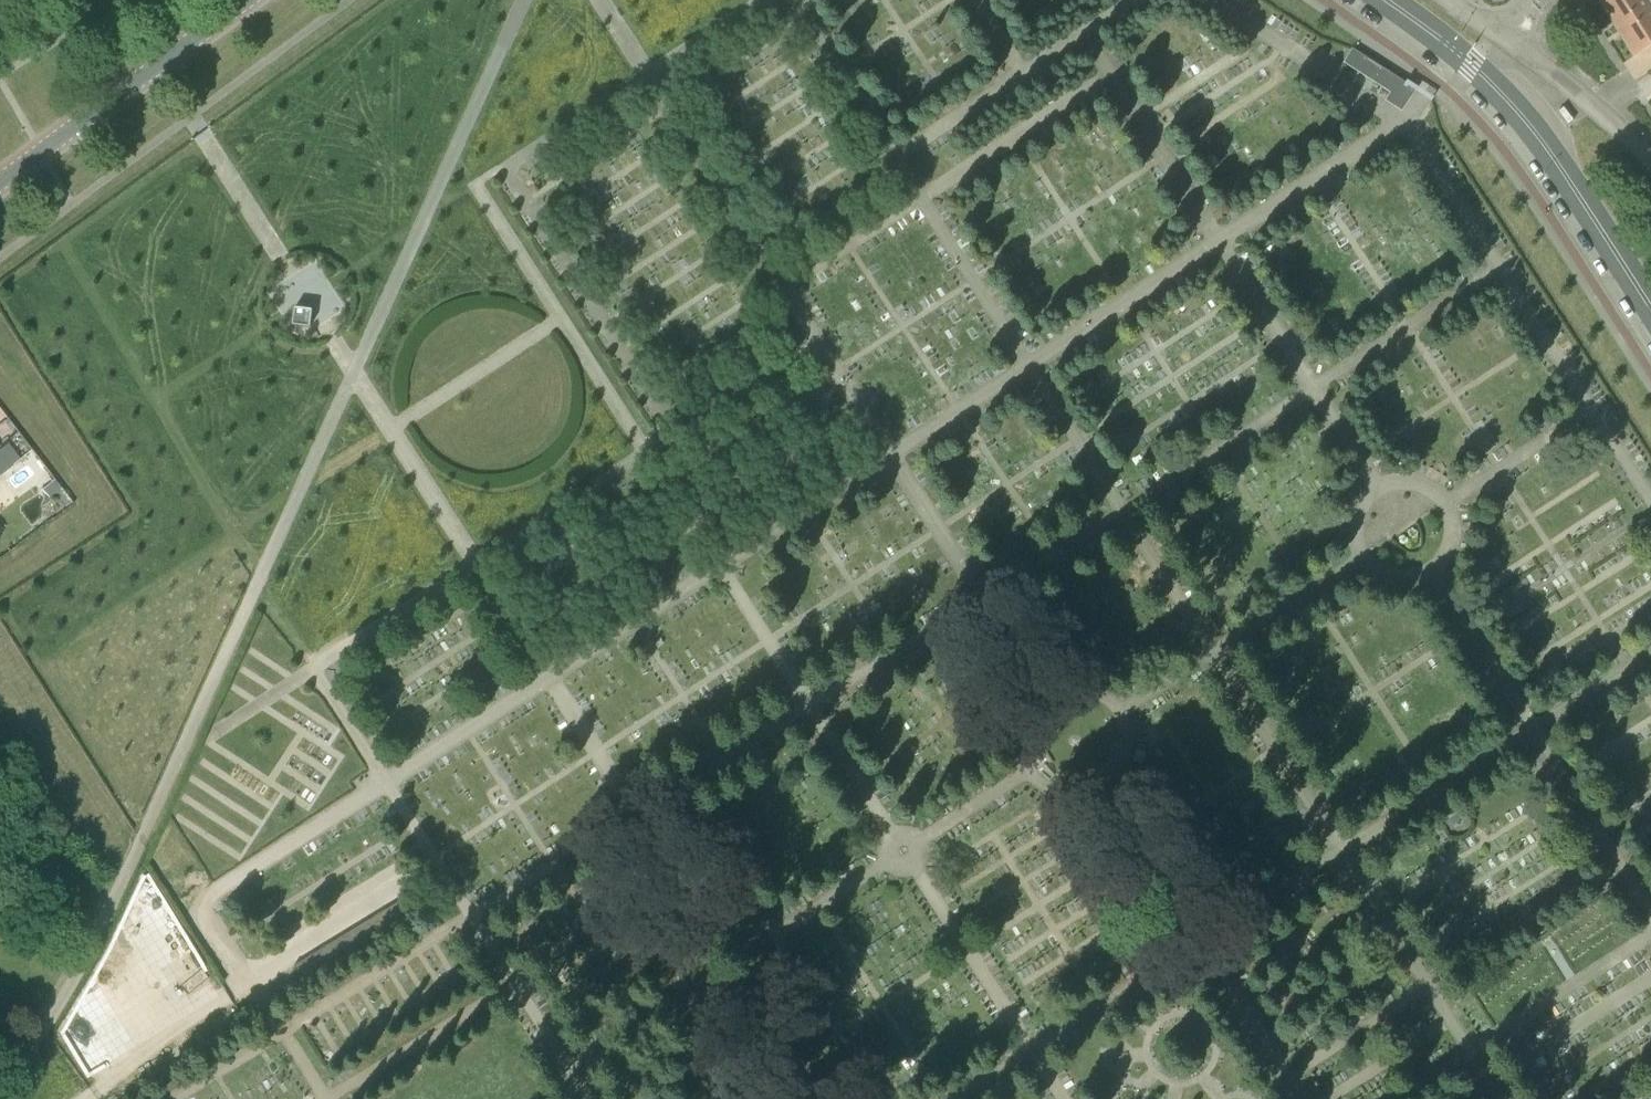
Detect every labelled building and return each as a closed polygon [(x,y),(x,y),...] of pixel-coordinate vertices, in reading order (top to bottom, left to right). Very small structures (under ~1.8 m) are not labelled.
[(1619,27),(1650,6),(1650,0),(1601,0),(1619,27)] [(1619,27),(1637,55),(1650,46),(1650,6),(1619,27)] [(1354,48),(1344,62),(1391,92),(1386,100),(1403,111),(1419,86),(1408,79),(1407,82),(1354,48)]
